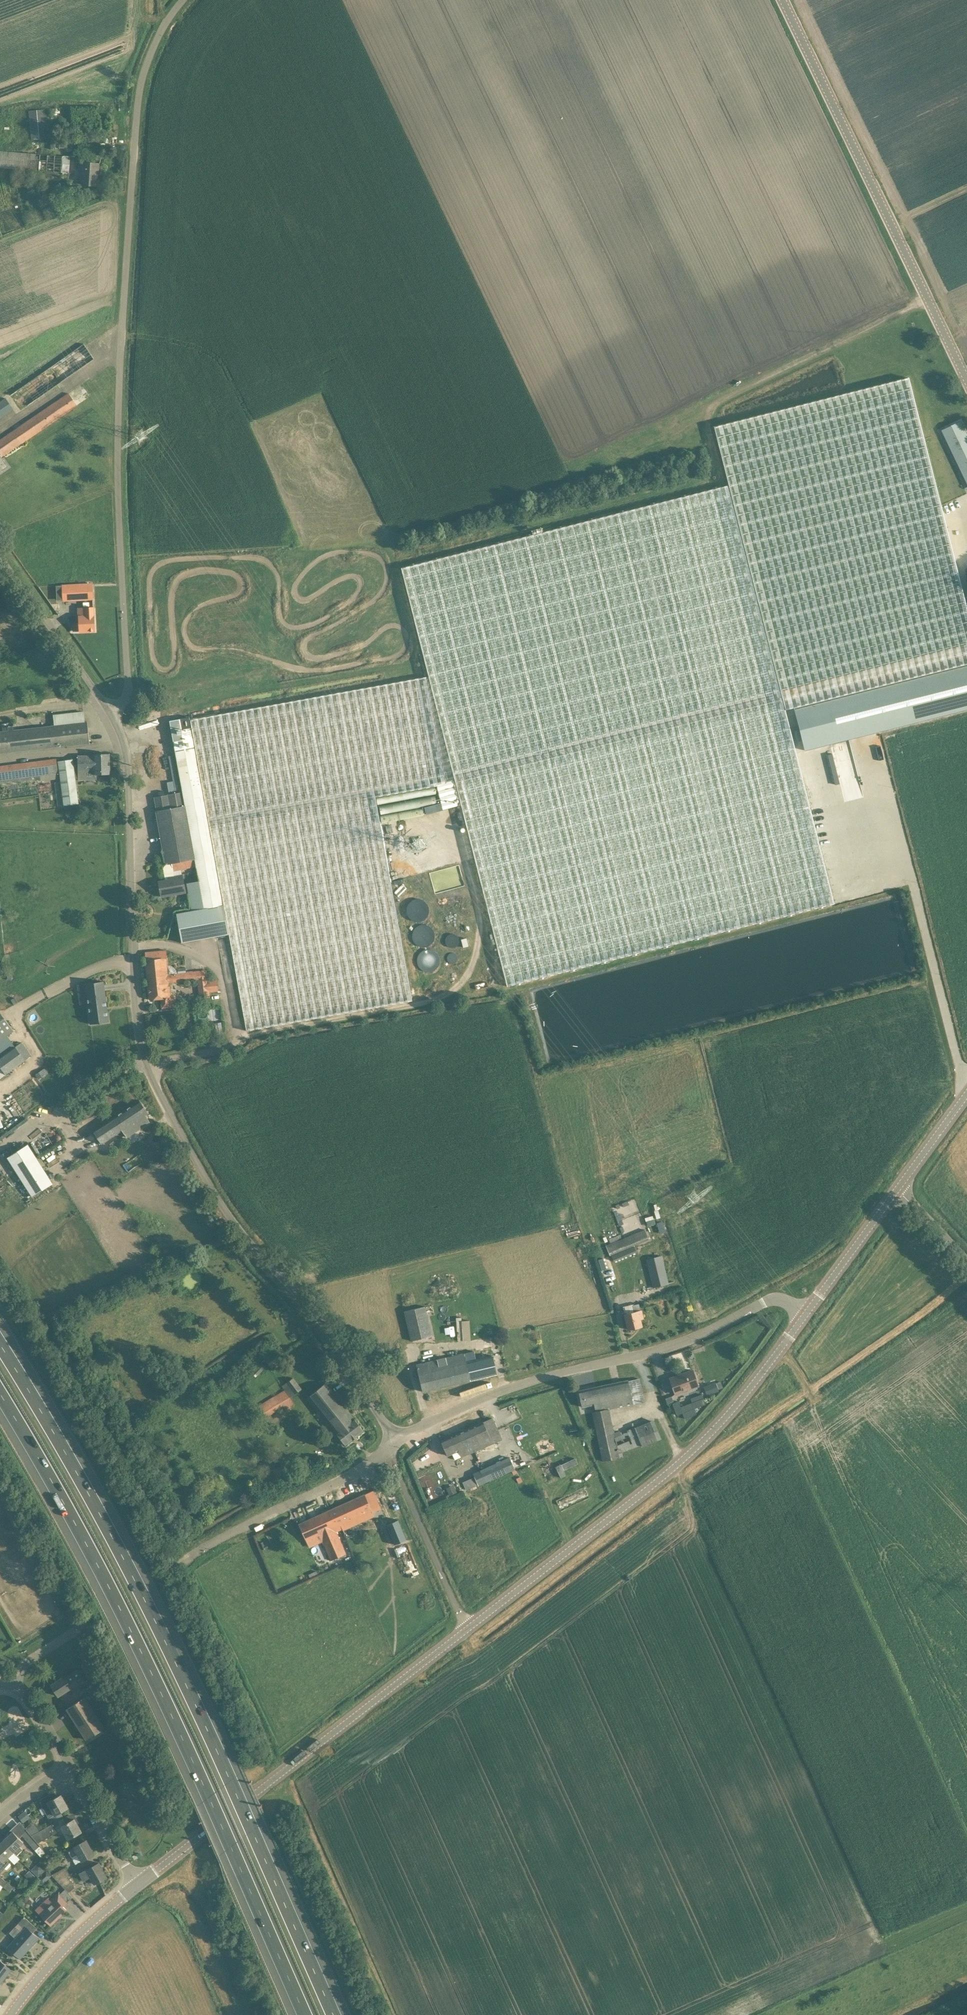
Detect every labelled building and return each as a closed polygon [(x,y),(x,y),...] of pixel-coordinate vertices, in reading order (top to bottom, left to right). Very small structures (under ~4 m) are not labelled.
[(48,138),(46,110),(45,109),(29,111),(31,140),(48,138)] [(38,171),(69,174),(70,157),(41,154),(0,151),(0,168),(38,171)] [(99,164),(89,163),(78,163),(78,169),(80,169),(79,185),(88,185),(98,186),(99,164)] [(48,369),(58,384),(94,359),(84,344),(48,369)] [(16,407),(19,411),(58,384),(48,369),(0,402),(0,418),(16,407)] [(196,866),(204,908),(219,906),(225,935),(229,934),(246,1030),(412,1001),(390,881),(375,797),(384,795),(437,785),(442,809),(461,805),(474,858),(494,936),(497,945),(507,985),(525,981),(834,903),(785,709),(829,698),(830,701),(828,701),(831,713),(854,707),(851,695),(833,700),(832,697),(966,663),(966,611),(908,378),(713,427),(728,485),(401,568),(428,677),(317,697),(190,719),(189,717),(170,721),(178,763),(182,792),(179,793),(169,794),(165,795),(156,797),(154,797),(156,808),(156,811),(165,859),(166,864),(165,864),(185,861),(195,859),(196,866)] [(0,441),(0,472),(8,466),(2,457),(77,405),(69,393),(0,441)] [(945,428),(966,474),(966,435),(960,421),(945,428)] [(62,585),(63,600),(93,599),(92,584),(62,585)] [(94,616),(93,607),(79,608),(80,631),(95,630),(94,616)] [(14,730),(13,726),(2,727),(3,731),(0,731),(0,753),(89,743),(87,722),(84,722),(54,725),(14,730)] [(77,761),(71,761),(58,762),(64,806),(78,805),(73,774),(78,774),(78,777),(93,777),(93,774),(100,774),(110,774),(110,753),(100,754),(93,754),(93,755),(77,755),(77,761)] [(40,777),(41,782),(58,779),(57,762),(56,756),(0,764),(0,782),(40,777)] [(423,813),(439,809),(438,802),(421,806),(423,813)] [(173,870),(183,868),(187,868),(196,866),(195,859),(185,861),(165,864),(163,868),(165,880),(159,881),(162,896),(171,895),(185,892),(183,875),(178,876),(174,877),(173,870)] [(461,864),(429,873),(435,895),(467,887),(461,864)] [(410,919),(413,922),(417,923),(421,923),(424,921),(427,919),(429,915),(430,912),(429,908),(427,904),(425,902),(421,900),(417,900),(414,901),(411,903),(408,906),(407,909),(407,913),(408,916),(410,919)] [(204,908),(177,913),(182,943),(225,935),(219,906),(204,908)] [(415,942),(418,945),(421,946),(424,946),(428,945),(430,943),(432,940),(433,937),(433,933),(431,930),(429,927),(426,926),(422,926),(419,926),(416,928),(414,930),(413,933),(412,936),(413,939),(415,942)] [(148,977),(167,975),(166,964),(165,958),(168,958),(167,950),(145,952),(148,977)] [(419,968),(421,970),(424,972),(428,972),(431,971),(434,969),(436,966),(437,963),(436,960),(435,957),(433,954),(430,952),(427,952),(424,952),(421,953),(418,956),(417,959),(416,962),(417,965),(419,968)] [(217,979),(207,981),(206,970),(167,975),(148,977),(150,999),(161,998),(162,1008),(177,1006),(175,995),(172,995),(171,986),(169,986),(168,983),(196,980),(199,1004),(209,1003),(208,992),(219,991),(217,979)] [(85,983),(91,1024),(109,1021),(104,981),(85,983)] [(7,1035),(14,1030),(0,1011),(0,1041),(7,1035)] [(16,1046),(0,1057),(0,1077),(25,1059),(16,1046)] [(45,1075),(42,1070),(36,1074),(39,1079),(45,1075)] [(127,1137),(142,1127),(150,1122),(145,1115),(148,1113),(140,1100),(94,1131),(102,1144),(122,1130),(127,1137)] [(28,1144),(7,1158),(32,1197),(53,1184),(28,1144)] [(139,1153),(125,1162),(130,1170),(144,1161),(139,1153)] [(666,1232),(662,1221),(657,1223),(660,1233),(666,1232)] [(649,1240),(646,1233),(645,1230),(622,1239),(621,1235),(609,1239),(611,1244),(606,1246),(610,1255),(649,1240)] [(634,1246),(612,1255),(614,1261),(636,1251),(634,1246)] [(644,1268),(654,1289),(669,1283),(659,1260),(662,1259),(660,1254),(651,1258),(654,1264),(644,1268)] [(598,1259),(602,1270),(606,1269),(603,1258),(598,1259)] [(643,1318),(641,1310),(639,1303),(632,1305),(634,1312),(624,1314),(628,1329),(642,1326),(640,1319),(643,1318)] [(412,1340),(431,1336),(424,1306),(405,1310),(412,1340)] [(469,1320),(462,1321),(462,1317),(456,1317),(458,1341),(463,1341),(471,1340),(469,1320)] [(474,1351),(426,1362),(417,1364),(423,1391),(498,1374),(495,1364),(493,1355),(476,1359),(474,1351)] [(693,1370),(670,1378),(675,1394),(698,1385),(693,1370)] [(282,1385),(282,1386),(290,1397),(302,1389),(294,1377),(282,1385)] [(628,1380),(579,1390),(582,1406),(594,1404),(596,1411),(633,1403),(643,1401),(638,1379),(628,1381),(628,1380)] [(708,1385),(711,1393),(718,1391),(715,1382),(708,1385)] [(353,1417),(325,1383),(308,1397),(346,1445),(364,1430),(354,1417),(353,1417)] [(285,1391),(260,1405),(267,1417),(284,1407),(287,1412),(291,1410),(290,1408),(294,1405),(290,1397),(285,1391)] [(706,1404),(703,1398),(692,1402),(680,1406),(678,1401),(672,1403),(674,1406),(677,1415),(682,1412),(685,1418),(696,1414),(694,1408),(706,1404)] [(653,1420),(622,1433),(621,1429),(615,1432),(610,1409),(596,1412),(592,1412),(603,1461),(623,1457),(622,1452),(641,1444),(642,1446),(661,1438),(653,1420)] [(502,1439),(496,1427),(492,1417),(464,1430),(467,1437),(468,1436),(472,1444),(471,1444),(471,1447),(472,1446),(475,1451),(502,1439)] [(462,1457),(471,1452),(475,1451),(472,1446),(471,1447),(471,1444),(472,1444),(468,1436),(467,1437),(464,1430),(441,1440),(448,1455),(452,1453),(459,1450),(461,1456),(462,1457)] [(507,1472),(512,1470),(515,1469),(510,1457),(502,1460),(507,1472)] [(277,1478),(285,1475),(292,1472),(289,1465),(274,1470),(277,1478)] [(478,1485),(485,1482),(480,1470),(473,1473),(478,1485)] [(453,1484),(446,1488),(450,1495),(457,1492),(453,1484)] [(365,1494),(329,1510),(336,1526),(340,1524),(343,1529),(366,1520),(375,1515),(373,1512),(381,1508),(373,1490),(365,1494)] [(329,1510),(299,1524),(303,1533),(306,1540),(319,1534),(322,1542),(330,1560),(345,1553),(335,1532),(342,1529),(342,1530),(343,1529),(340,1524),(336,1526),(329,1510)] [(398,1519),(386,1524),(394,1544),(406,1539),(398,1519)] [(356,1548),(361,1560),(376,1553),(371,1541),(356,1548)] [(67,1690),(71,1688),(73,1691),(86,1682),(78,1669),(72,1673),(66,1677),(64,1676),(51,1684),(58,1696),(67,1690)] [(105,1728),(85,1696),(66,1708),(87,1739),(105,1728)] [(94,1700),(97,1708),(103,1705),(99,1698),(94,1700)] [(40,1799),(43,1805),(53,1823),(64,1817),(66,1816),(63,1810),(68,1807),(61,1794),(58,1796),(55,1791),(40,1799)] [(18,1816),(24,1822),(31,1816),(25,1810),(18,1816)] [(69,1839),(73,1836),(82,1831),(74,1818),(66,1823),(64,1817),(53,1823),(32,1835),(38,1842),(57,1832),(60,1835),(65,1832),(69,1839)] [(23,1849),(20,1845),(24,1842),(20,1838),(13,1831),(3,1840),(14,1851),(17,1855),(23,1849)] [(28,1831),(22,1835),(35,1850),(40,1845),(28,1831)] [(10,1862),(12,1861),(8,1857),(14,1851),(3,1840),(0,1843),(0,1858),(3,1861),(0,1864),(0,1863),(0,1873),(5,1868),(7,1868),(11,1865),(10,1862)] [(86,1840),(77,1844),(75,1846),(76,1847),(68,1851),(72,1856),(78,1853),(82,1860),(94,1854),(86,1840)] [(46,1869),(39,1862),(31,1870),(38,1877),(46,1869)] [(88,1870),(81,1873),(84,1879),(91,1876),(95,1883),(107,1876),(99,1862),(90,1867),(87,1869),(88,1870)] [(57,1881),(70,1874),(66,1867),(52,1875),(57,1881)] [(25,1875),(31,1881),(36,1877),(30,1870),(25,1875)] [(43,1885),(52,1876),(46,1870),(37,1879),(43,1885)] [(70,1874),(57,1881),(68,1892),(75,1887),(68,1876),(70,1875),(70,1874)] [(10,1892),(13,1887),(0,1876),(0,1885),(10,1892)] [(35,1909),(40,1913),(51,1924),(66,1909),(63,1906),(68,1901),(58,1891),(49,1899),(47,1897),(35,1909)] [(37,1927),(24,1916),(18,1923),(23,1928),(21,1931),(16,1926),(10,1932),(16,1938),(8,1947),(20,1958),(38,1937),(32,1932),(37,1927)] [(3,1962),(0,1960),(0,1983),(11,1968),(3,1962)]
